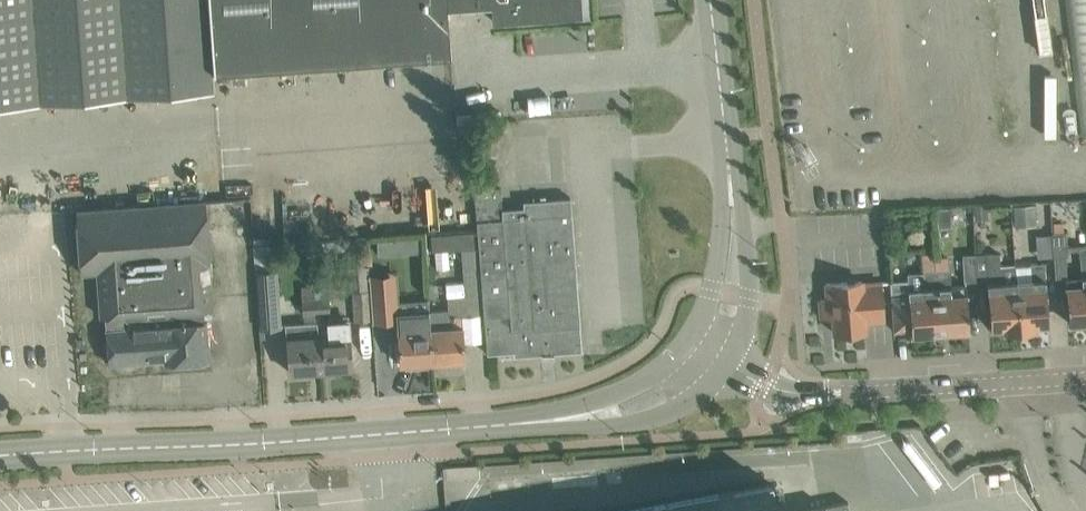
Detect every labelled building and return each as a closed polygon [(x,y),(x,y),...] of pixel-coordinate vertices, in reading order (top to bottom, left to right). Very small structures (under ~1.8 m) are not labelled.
[(214,91),(212,73),(451,56),(448,7),(491,4),(492,20),(582,13),(581,0),(0,0),(0,106),(214,91)] [(1081,135),(1085,134),(1085,0),(1066,0),(1081,135)] [(572,196),(549,198),(524,200),(524,206),(502,207),(501,187),(475,188),(476,219),(478,219),(480,246),(485,314),(487,353),(582,346),(572,196)] [(252,225),(251,210),(250,197),(77,209),(81,274),(100,273),(102,298),(103,298),(106,328),(107,341),(109,363),(165,359),(165,362),(209,359),(208,337),(206,321),(215,320),(210,227),(252,225)] [(987,203),(974,204),(975,220),(988,219),(987,203)] [(1035,204),(1013,206),(1015,226),(1036,224),(1035,204)] [(433,361),(465,359),(462,326),(461,315),(485,314),(480,246),(476,247),(475,231),(431,234),(432,250),(461,248),(463,282),(446,284),(448,309),(429,310),(433,361)] [(1065,231),(1051,232),(1053,256),(1067,255),(1065,231)] [(1085,321),(1085,245),(1080,245),(1082,276),(1066,277),(1069,322),(1085,321)] [(941,331),(937,257),(935,257),(935,252),(921,253),(923,271),(911,271),(908,275),(909,292),(891,293),(894,330),(912,329),(912,333),(941,331)] [(1015,264),(999,265),(998,253),(976,254),(977,280),(988,279),(991,326),(990,326),(990,327),(1004,327),(1004,331),(1021,329),(1017,277),(1015,277),(1015,264)] [(966,280),(977,280),(976,254),(964,254),(966,280)] [(950,269),(949,269),(948,256),(937,257),(941,331),(970,329),(967,285),(951,286),(950,269)] [(1049,322),(1048,300),(1045,262),(1031,263),(1032,277),(1017,277),(1021,329),(1037,328),(1037,324),(1050,323),(1050,322),(1049,322)] [(277,270),(255,271),(260,327),(281,326),(277,270)] [(398,320),(398,312),(395,275),(369,277),(370,277),(373,322),(398,320)] [(884,319),(883,296),(882,282),(862,283),(862,281),(831,283),(831,282),(827,282),(828,299),(821,299),(822,316),(821,316),(821,317),(834,316),(835,332),(866,330),(865,321),(886,319),(885,319),(884,319)] [(290,372),(321,369),(316,283),(314,283),(314,288),(305,289),(306,299),(302,299),(303,322),(286,323),(290,372)] [(349,319),(328,321),(321,321),(320,312),(328,311),(327,283),(316,283),(321,369),(352,367),(349,319)] [(370,289),(354,290),(356,319),(372,318),(370,289)] [(430,362),(433,361),(429,310),(398,312),(398,320),(399,330),(398,330),(400,364),(417,363),(417,367),(430,366),(430,362)] [(772,483),(622,510),(777,510),(772,483)] [(848,501),(804,509),(804,510),(850,510),(848,501)]
